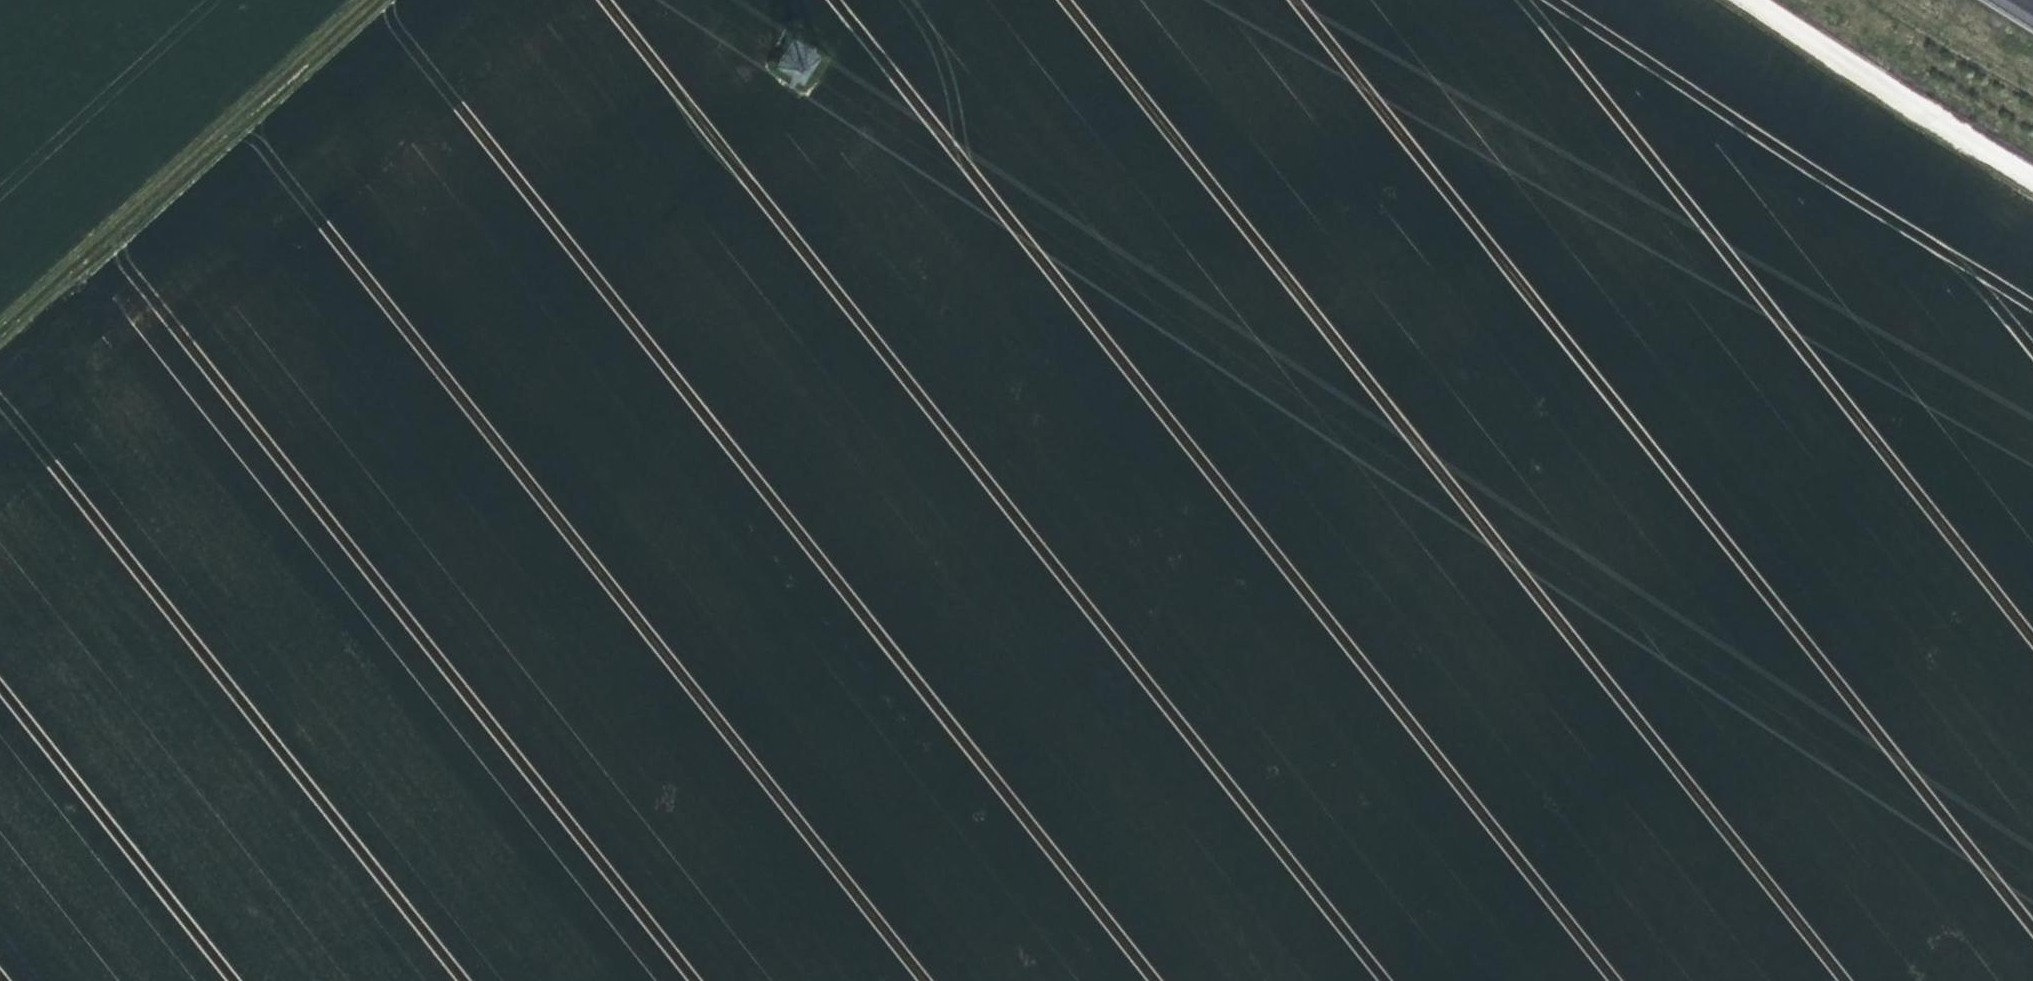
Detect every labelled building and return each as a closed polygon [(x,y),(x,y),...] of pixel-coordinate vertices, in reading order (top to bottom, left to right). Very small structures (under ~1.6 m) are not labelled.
[(781,64),(806,77),(818,53),(793,40),(781,64)]
